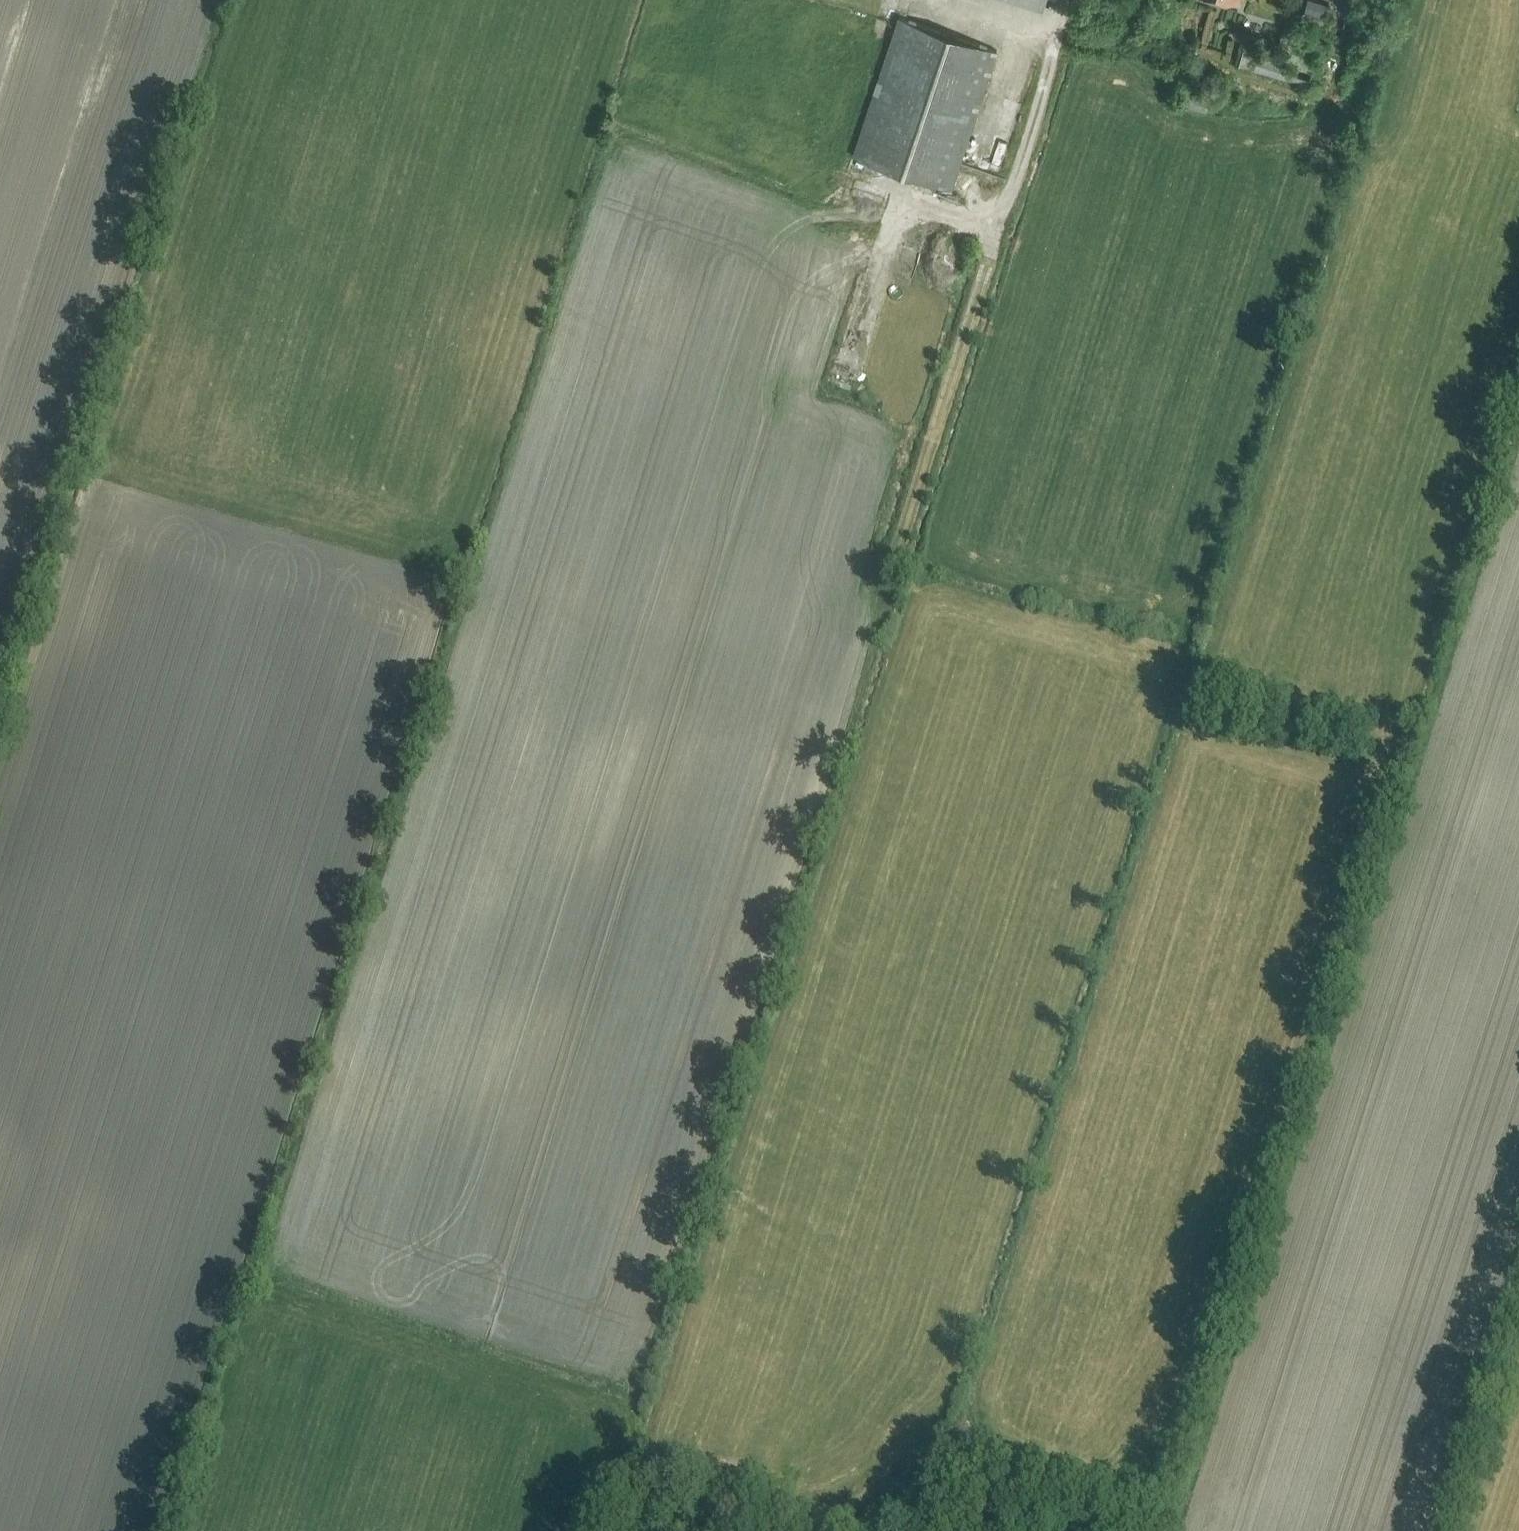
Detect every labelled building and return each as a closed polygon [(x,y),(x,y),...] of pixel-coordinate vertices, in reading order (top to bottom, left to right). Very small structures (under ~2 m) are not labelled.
[(1349,11),(1317,0),(1308,0),(1301,21),(1341,35),(1349,11)] [(951,189),(997,50),(900,18),(853,156),(951,189)] [(1290,74),(1294,57),(1262,49),(1258,66),(1290,74)]
